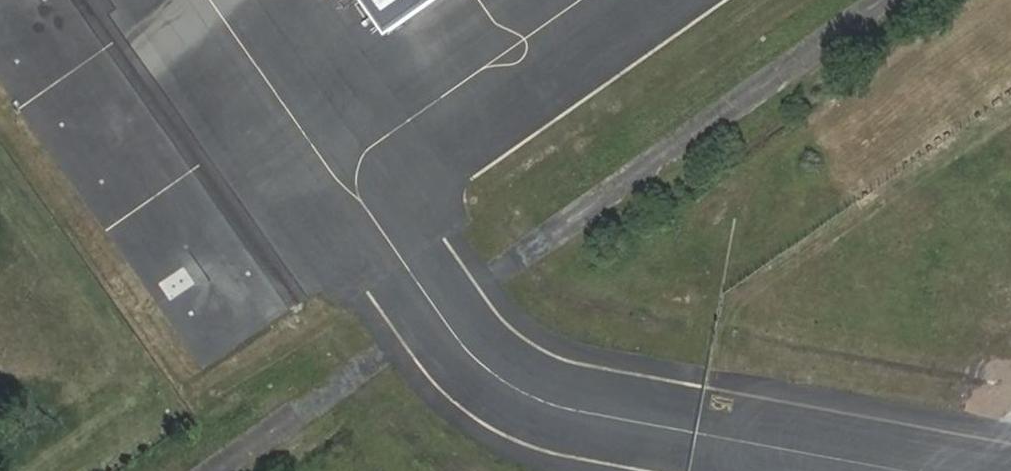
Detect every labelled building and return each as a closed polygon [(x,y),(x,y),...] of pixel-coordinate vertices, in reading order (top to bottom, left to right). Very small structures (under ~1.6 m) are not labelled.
[(396,43),(459,0),(366,0),(396,43)]
